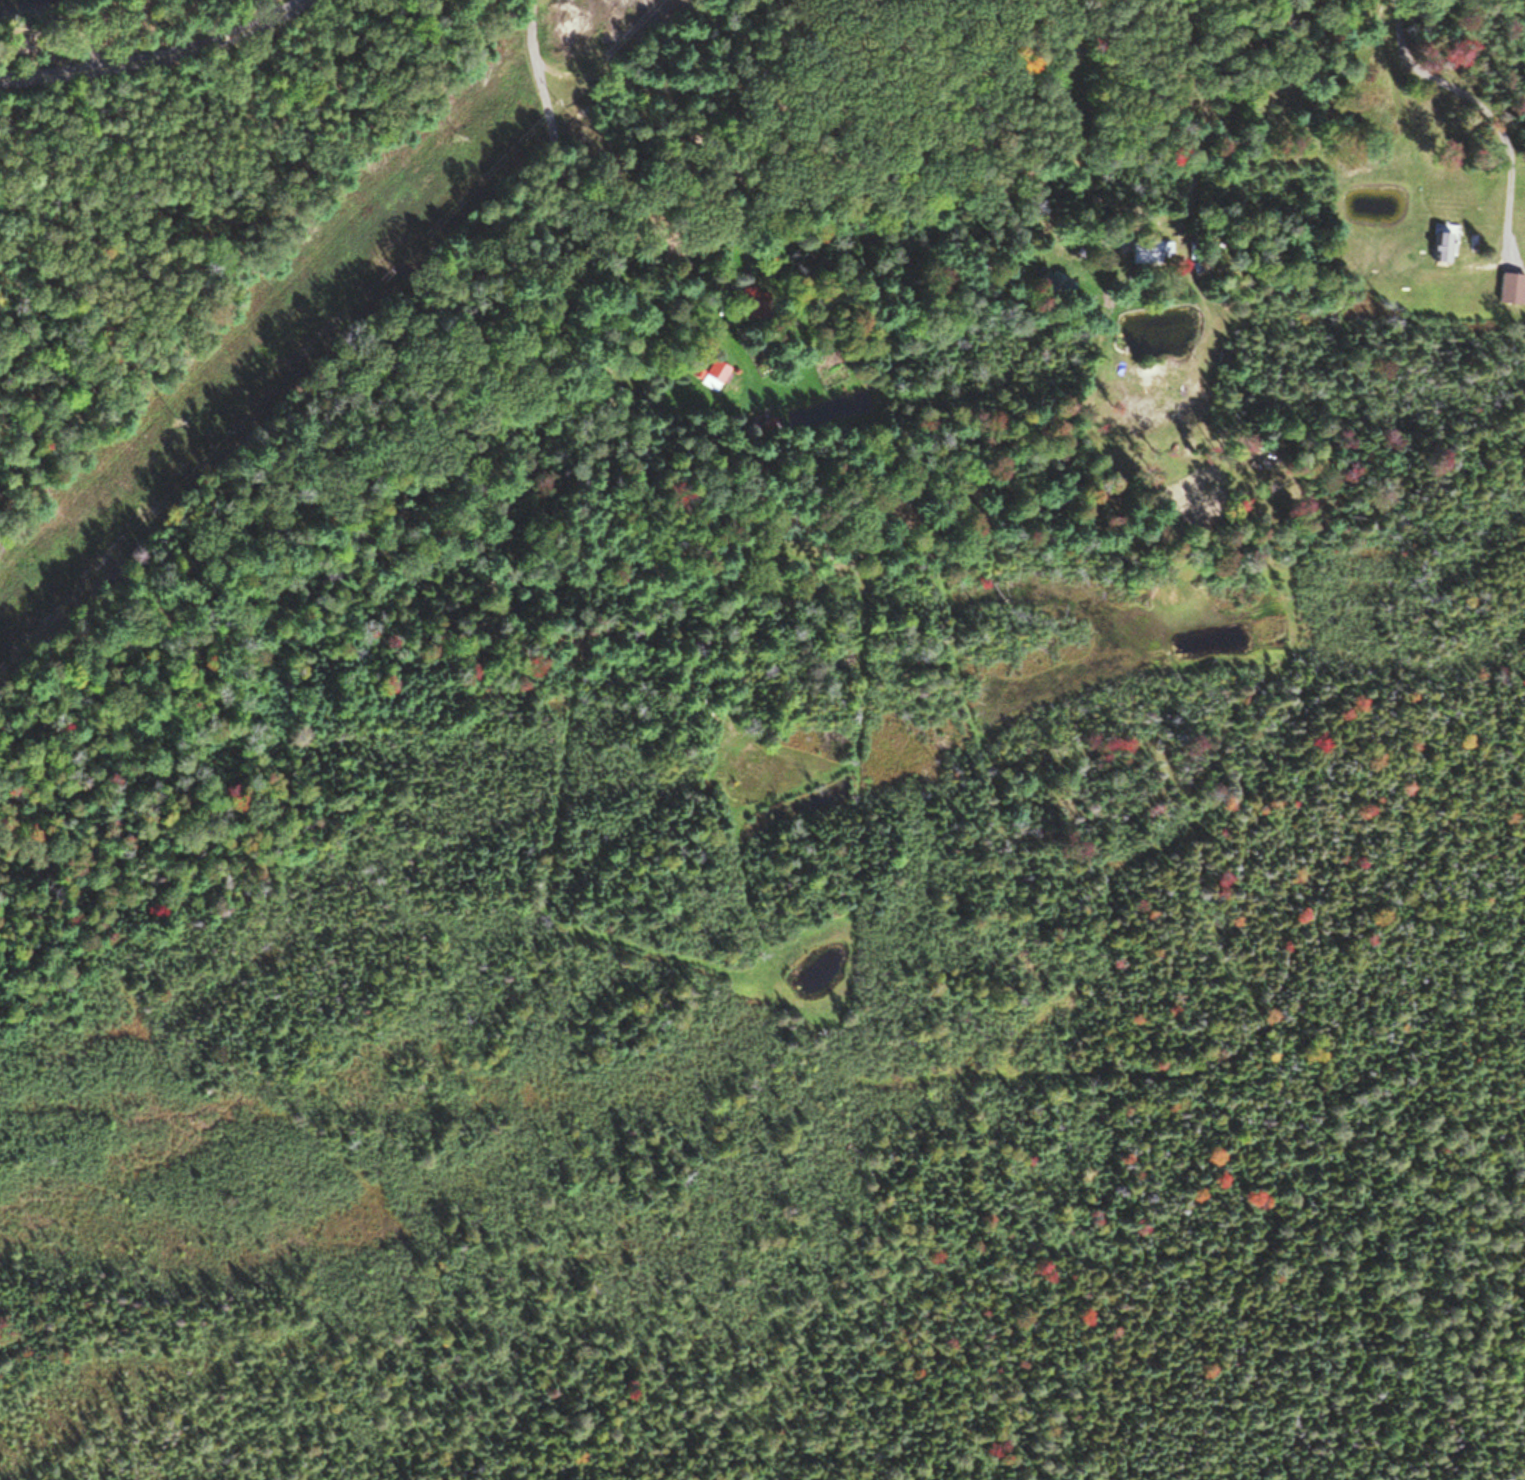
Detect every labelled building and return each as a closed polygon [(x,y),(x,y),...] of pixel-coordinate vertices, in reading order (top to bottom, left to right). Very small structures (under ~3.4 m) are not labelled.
[(1445,262),(1445,232),(1430,232),(1430,262),(1445,262)] [(1128,263),(1170,263),(1170,239),(1128,239),(1128,263)] [(1073,282),(1044,265),(1032,286),(1061,303),(1073,282)] [(1494,268),(1490,296),(1516,300),(1520,271),(1494,268)] [(738,319),(766,317),(765,293),(756,293),(755,283),(736,284),(738,319)] [(697,383),(715,392),(728,366),(710,357),(697,383)]
